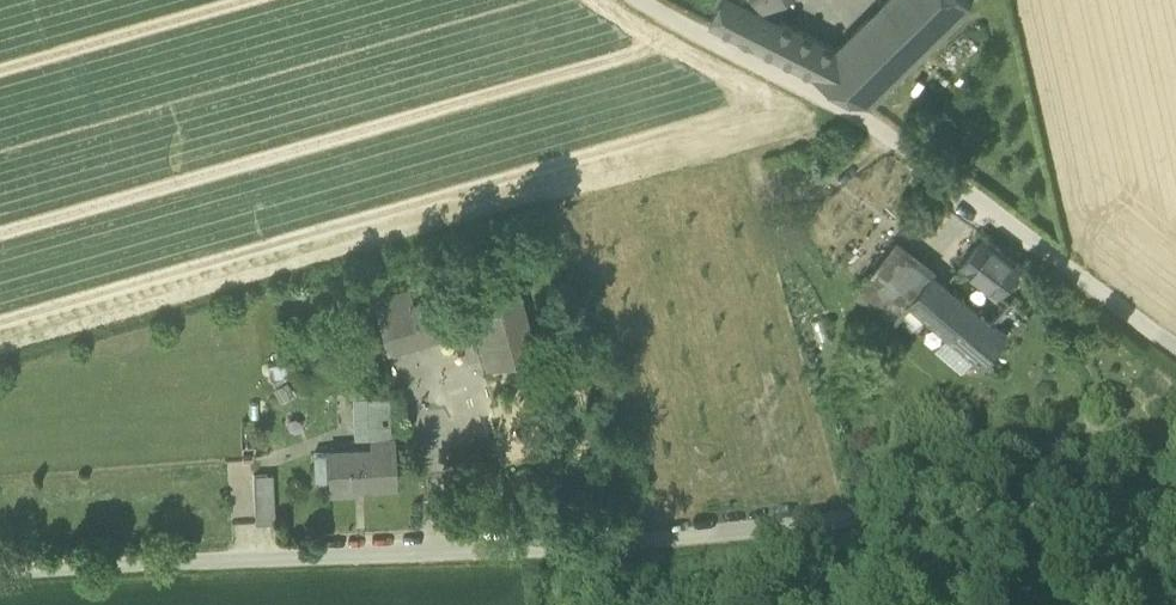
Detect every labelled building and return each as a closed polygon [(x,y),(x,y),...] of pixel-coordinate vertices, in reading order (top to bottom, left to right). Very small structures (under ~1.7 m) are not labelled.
[(740,34),(741,33),(740,32),(759,13),(762,15),(764,13),(759,10),(749,5),(739,0),(723,0),(713,21),(740,34)] [(759,10),(764,7),(759,0),(753,0),(749,5),(759,10)] [(968,0),(889,0),(837,50),(780,21),(778,23),(780,24),(759,42),(756,41),(756,42),(871,101),(971,3),(968,0)] [(740,34),(756,42),(756,41),(759,42),(780,24),(778,23),(780,21),(764,13),(762,15),(759,13),(740,32),(741,33),(740,34)] [(961,265),(1001,295),(1024,264),(984,234),(961,265)] [(897,318),(910,302),(933,273),(895,243),(859,287),(897,318)] [(486,368),(486,369),(489,369),(488,367),(503,363),(503,365),(538,355),(537,353),(536,354),(524,310),(525,309),(524,308),(523,308),(511,264),(512,264),(511,262),(477,272),(477,274),(463,278),(462,276),(460,277),(461,278),(464,290),(414,304),(410,290),(372,301),(387,354),(389,353),(377,316),(412,306),(418,328),(470,312),(475,327),(487,367),(486,368)] [(1004,330),(933,273),(910,302),(926,314),(949,333),(977,355),(982,359),(1004,330)] [(910,302),(897,318),(913,330),(926,314),(910,302)] [(377,316),(389,353),(475,327),(470,312),(418,328),(412,306),(377,316)] [(964,371),(977,355),(949,333),(936,349),(964,371)] [(348,397),(352,396),(369,396),(381,395),(380,376),(347,377),(348,397)] [(369,396),(370,438),(394,437),(392,395),(381,395),(369,396)] [(370,438),(369,396),(352,396),(354,438),(370,438)] [(370,449),(328,451),(329,480),(330,493),(356,492),(356,487),(396,485),(394,437),(370,438),(370,449)] [(313,481),(329,480),(328,451),(312,452),(313,481)] [(423,453),(423,465),(446,463),(446,452),(423,453)] [(255,523),(274,522),(272,473),(253,474),(255,523)]
